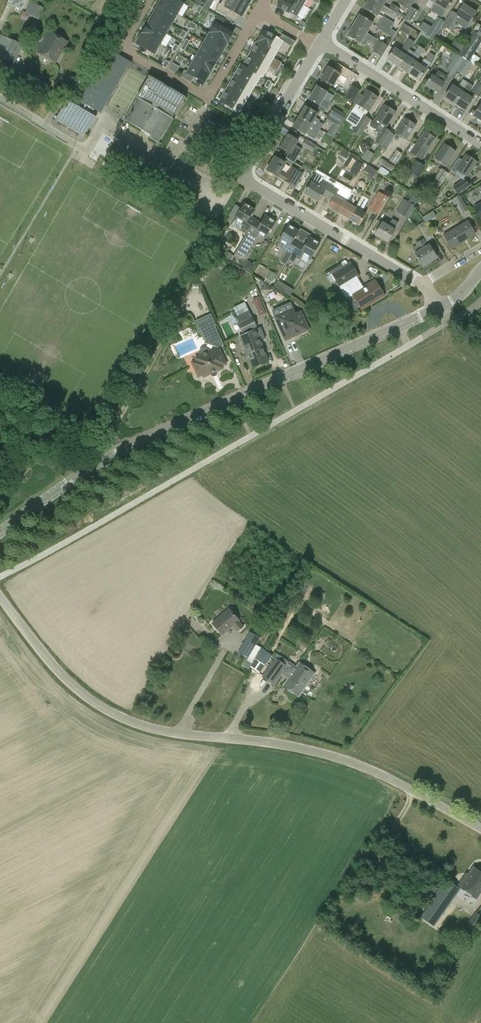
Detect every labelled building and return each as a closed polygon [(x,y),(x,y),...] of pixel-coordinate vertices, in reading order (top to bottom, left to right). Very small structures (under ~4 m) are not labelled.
[(9,3),(24,9),(28,0),(11,0),(9,3)] [(177,0),(162,0),(160,4),(177,14),(183,3),(177,0)] [(241,0),(228,0),(225,6),(219,3),(215,10),(227,16),(230,10),(242,17),(249,4),(241,0)] [(293,0),(281,0),(277,7),(297,18),(303,6),(293,0)] [(397,14),(383,5),(374,0),(369,0),(364,9),(377,16),(380,10),(393,19),(397,14)] [(409,10),(411,7),(412,4),(405,0),(400,0),(398,3),(409,10)] [(437,13),(436,13),(442,17),(446,10),(447,11),(453,0),(437,0),(434,4),(431,9),(437,13)] [(25,13),(39,19),(44,8),(37,4),(30,1),(25,13)] [(177,14),(160,4),(154,14),(156,15),(171,24),(176,15),(177,14)] [(471,25),(470,24),(476,13),(463,5),(457,15),(452,12),(441,29),(443,30),(445,27),(451,31),(456,23),(460,26),(461,25),(468,29),(471,25)] [(409,10),(406,16),(404,18),(405,19),(404,19),(411,24),(418,11),(411,7),(409,10)] [(154,14),(153,15),(148,24),(165,34),(171,24),(156,15),(154,14)] [(360,15),(353,25),(367,33),(373,23),(360,15)] [(383,17),(380,23),(390,29),(394,23),(383,17)] [(427,35),(433,39),(444,21),(438,17),(427,35)] [(224,22),(216,18),(208,32),(227,43),(233,32),(222,26),(224,22)] [(396,32),(390,29),(380,23),(376,28),(393,38),(396,32)] [(165,34),(148,24),(142,34),(160,44),(165,34)] [(410,35),(414,28),(405,24),(402,30),(410,35)] [(347,36),(360,44),(362,45),(366,44),(368,40),(375,45),(372,51),(382,57),(388,46),(367,33),(353,25),(347,36)] [(458,55),(464,59),(469,62),(475,52),(480,45),(480,44),(480,43),(480,29),(478,34),(473,31),(469,36),(458,55)] [(277,53),(283,42),(292,47),(295,41),(282,34),(279,38),(264,30),(257,42),(277,53)] [(56,62),(67,42),(50,32),(38,52),(56,62)] [(208,32),(210,33),(204,43),(221,53),(227,43),(208,32)] [(141,46),(154,54),(160,44),(142,34),(137,44),(141,46)] [(14,64),(21,50),(23,45),(7,37),(0,51),(0,57),(14,64)] [(410,50),(414,43),(409,39),(404,47),(408,50),(409,49),(410,50)] [(277,53),(257,42),(250,54),(270,65),(277,53)] [(221,53),(204,43),(199,53),(216,63),(221,53)] [(419,46),(410,59),(405,55),(397,67),(408,74),(416,62),(424,49),(419,46)] [(387,61),(397,67),(405,55),(395,49),(387,61)] [(73,107),(65,103),(57,117),(56,118),(81,133),(88,122),(92,125),(97,117),(92,114),(95,110),(98,112),(116,83),(129,61),(110,50),(81,97),(85,99),(83,103),(79,101),(76,105),(75,104),(73,107)] [(420,65),(416,62),(408,74),(419,81),(435,56),(430,52),(425,59),(424,58),(420,65)] [(216,63),(199,53),(193,63),(210,72),(216,63)] [(457,71),(464,59),(458,55),(456,53),(446,70),(454,75),(457,71)] [(243,65),(241,64),(241,65),(263,77),(270,65),(250,54),(243,65)] [(465,76),(472,64),(469,62),(464,59),(457,71),(465,76)] [(170,71),(178,73),(180,65),(172,63),(170,71)] [(193,63),(187,73),(184,71),(180,77),(191,83),(194,77),(204,83),(210,72),(193,63)] [(263,77),(241,65),(234,77),(254,88),(260,77),(263,78),(263,77)] [(349,87),(353,81),(329,67),(322,79),(333,86),(337,79),(349,87)] [(438,93),(444,83),(449,77),(438,70),(434,77),(432,76),(426,86),(438,93)] [(150,137),(159,142),(173,119),(184,99),(150,76),(136,97),(138,98),(126,120),(142,129),(141,130),(145,132),(146,132),(151,135),(150,137)] [(254,88),(234,77),(227,89),(247,100),(254,88)] [(445,98),(454,105),(469,83),(463,79),(457,89),(453,86),(445,98)] [(473,99),(468,96),(474,86),(469,83),(454,105),(464,111),(473,99)] [(480,92),(480,85),(478,83),(472,92),(478,96),(480,92)] [(310,99),(319,105),(326,110),(331,103),(324,98),(327,92),(318,86),(310,99)] [(351,101),(357,92),(351,88),(346,98),(351,101)] [(220,101),(240,112),(247,100),(227,89),(220,101)] [(366,116),(368,112),(378,97),(367,90),(363,95),(360,93),(353,102),(356,104),(346,120),(356,127),(352,132),(359,137),(370,119),(366,116)] [(384,105),(376,119),(374,118),(370,125),(370,127),(374,129),(377,129),(381,132),(375,142),(381,146),(387,137),(391,131),(386,128),(396,113),(394,111),(395,110),(394,109),(391,107),(390,108),(384,105)] [(320,120),(315,118),(318,114),(305,106),(299,117),(320,130),(323,124),(319,122),(320,120)] [(338,129),(341,123),(329,116),(326,122),(338,129)] [(324,132),(320,130),(299,117),(293,127),(305,134),(314,139),(316,137),(319,139),(324,132)] [(407,140),(416,125),(405,118),(396,132),(407,140)] [(422,161),(427,152),(436,138),(425,131),(415,145),(410,153),(422,161)] [(288,135),(280,147),(289,153),(286,158),(294,163),(302,149),(295,145),(298,141),(288,135)] [(306,140),(303,145),(313,151),(316,146),(306,140)] [(447,165),(456,151),(445,144),(436,158),(447,165)] [(337,157),(343,164),(350,154),(342,149),(337,157)] [(362,158),(371,163),(376,153),(367,149),(362,158)] [(396,150),(389,161),(395,165),(402,154),(396,150)] [(468,176),(477,162),(466,154),(457,169),(468,176)] [(295,186),(302,173),(292,167),(288,175),(281,171),(286,163),(275,157),(267,170),(295,186)] [(382,164),(393,171),(396,167),(385,160),(382,164)] [(417,178),(424,166),(416,160),(408,173),(417,178)] [(368,165),(364,171),(374,177),(377,171),(368,165)] [(435,192),(448,173),(441,168),(429,188),(435,192)] [(337,182),(330,177),(325,174),(323,178),(316,174),(305,193),(319,201),(323,195),(328,197),(337,182)] [(458,194),(470,186),(465,179),(453,187),(458,194)] [(352,191),(347,187),(337,182),(328,197),(333,200),(329,207),(331,208),(339,213),(352,192),(352,191)] [(357,194),(352,192),(339,213),(349,219),(356,207),(352,205),(355,200),(354,199),(357,194)] [(363,195),(356,207),(349,219),(360,225),(367,214),(362,211),(369,199),(363,195)] [(396,212),(408,219),(420,199),(412,195),(408,202),(404,199),(396,212)] [(453,198),(462,214),(469,210),(459,195),(453,198)] [(375,198),(368,209),(378,215),(384,204),(375,198)] [(243,230),(248,233),(256,220),(251,216),(254,210),(244,204),(235,218),(246,225),(243,230)] [(437,216),(434,211),(426,214),(424,209),(421,210),(425,221),(437,216)] [(246,255),(260,233),(267,237),(275,222),(265,216),(261,222),(256,220),(248,233),(235,253),(241,257),(242,257),(244,256),(246,255)] [(395,229),(399,222),(393,219),(389,226),(383,222),(376,234),(388,242),(396,230),(395,229)] [(452,248),(476,234),(468,221),(444,235),(452,248)] [(418,226),(427,241),(434,237),(425,222),(418,226)] [(289,259),(289,260),(300,241),(295,238),(299,232),(288,225),(279,240),(284,243),(281,249),(286,252),(280,261),(285,265),(289,259)] [(297,258),(307,264),(320,244),(309,238),(305,245),(300,241),(289,260),(294,263),(297,258)] [(422,265),(437,257),(430,244),(427,246),(423,239),(417,243),(421,250),(415,253),(422,265)] [(248,261),(245,269),(254,273),(257,264),(248,261)] [(349,297),(354,295),(361,307),(376,299),(376,300),(384,296),(375,280),(363,288),(357,278),(359,276),(351,262),(333,273),(341,287),(346,297),(349,297)] [(273,283),(277,274),(271,272),(267,280),(273,283)] [(279,279),(277,283),(292,294),(295,290),(279,279)] [(259,296),(253,299),(260,316),(266,314),(259,296)] [(233,308),(237,316),(235,317),(243,333),(257,326),(249,310),(245,302),(233,308)] [(307,331),(309,327),(307,323),(305,322),(300,311),(296,313),(294,309),(276,317),(286,340),(302,332),(303,333),(307,331)] [(204,331),(210,345),(221,340),(215,326),(204,331)] [(269,361),(261,340),(265,339),(261,327),(239,336),(242,344),(252,368),(269,361)] [(214,350),(210,352),(209,349),(206,347),(204,347),(201,348),(199,350),(199,354),(200,356),(196,358),(197,360),(192,362),(199,376),(203,374),(204,376),(222,368),(221,366),(226,364),(220,350),(215,352),(214,350)] [(222,635),(232,626),(237,632),(244,626),(239,621),(240,620),(229,608),(212,623),(222,635)] [(366,622),(376,626),(383,612),(373,608),(366,622)] [(238,653),(246,657),(242,665),(248,669),(250,667),(262,648),(256,645),(260,637),(250,632),(247,638),(246,638),(238,653)] [(270,653),(262,648),(250,667),(259,673),(265,665),(263,664),(270,653)] [(274,685),(288,666),(276,657),(262,677),(274,685)] [(315,673),(299,662),(283,686),(298,697),(315,673)] [(311,681),(324,691),(330,683),(318,673),(311,681)] [(469,876),(466,875),(458,886),(460,888),(476,898),(480,890),(480,872),(474,868),(469,876)] [(448,880),(422,917),(434,926),(451,901),(460,888),(448,880)]
